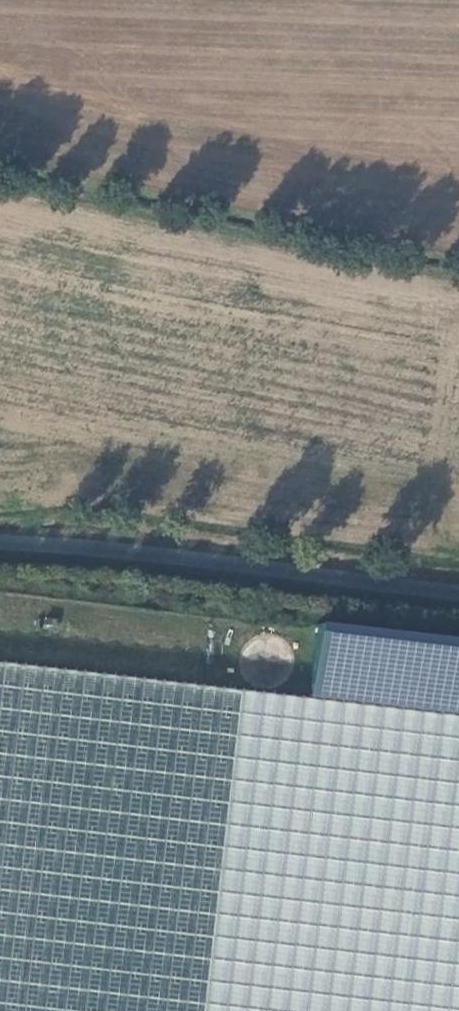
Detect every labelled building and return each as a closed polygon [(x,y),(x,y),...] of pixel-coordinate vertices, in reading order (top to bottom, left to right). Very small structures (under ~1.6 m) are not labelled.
[(0,665),(0,1010),(458,1010),(458,716),(0,665)]
